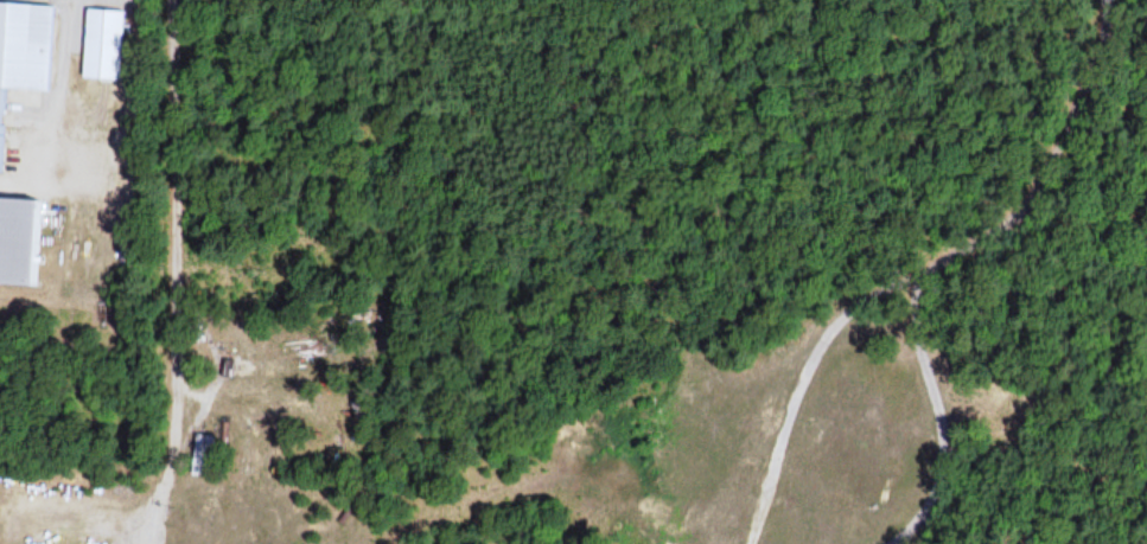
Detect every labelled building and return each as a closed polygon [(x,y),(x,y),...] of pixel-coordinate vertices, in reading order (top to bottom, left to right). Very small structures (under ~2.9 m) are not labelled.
[(0,3),(0,164),(3,90),(49,92),(53,5),(0,3)] [(87,9),(84,79),(121,81),(124,11),(87,9)] [(36,284),(38,199),(0,198),(0,283),(36,284)] [(193,476),(204,476),(208,438),(196,437),(193,476)]
